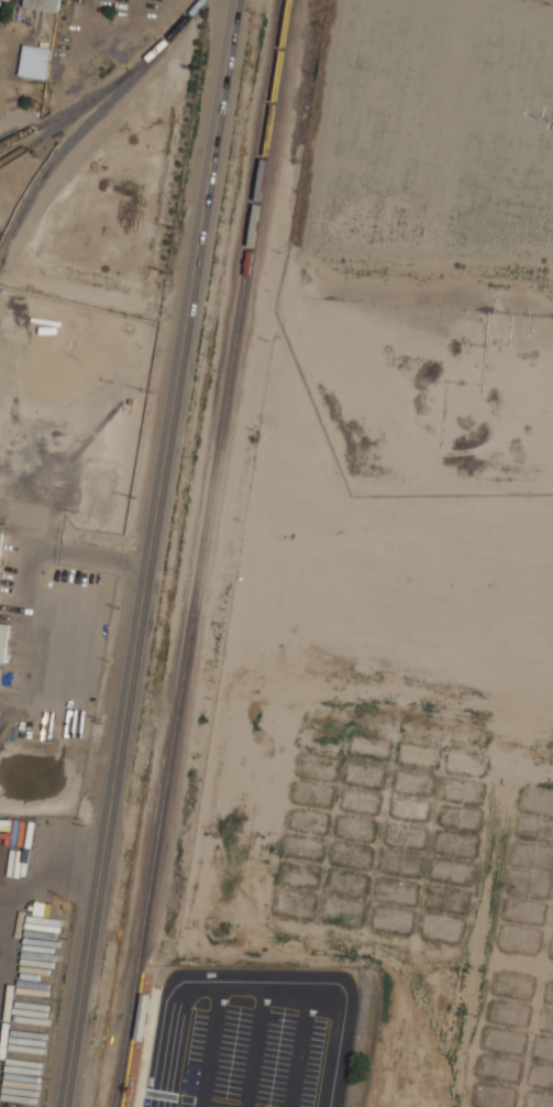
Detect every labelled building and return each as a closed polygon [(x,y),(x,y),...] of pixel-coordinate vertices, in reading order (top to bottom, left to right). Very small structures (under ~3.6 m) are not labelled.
[(25,8),(62,12),(63,0),(26,0),(25,8)] [(5,665),(11,625),(0,624),(0,664),(5,665)]
